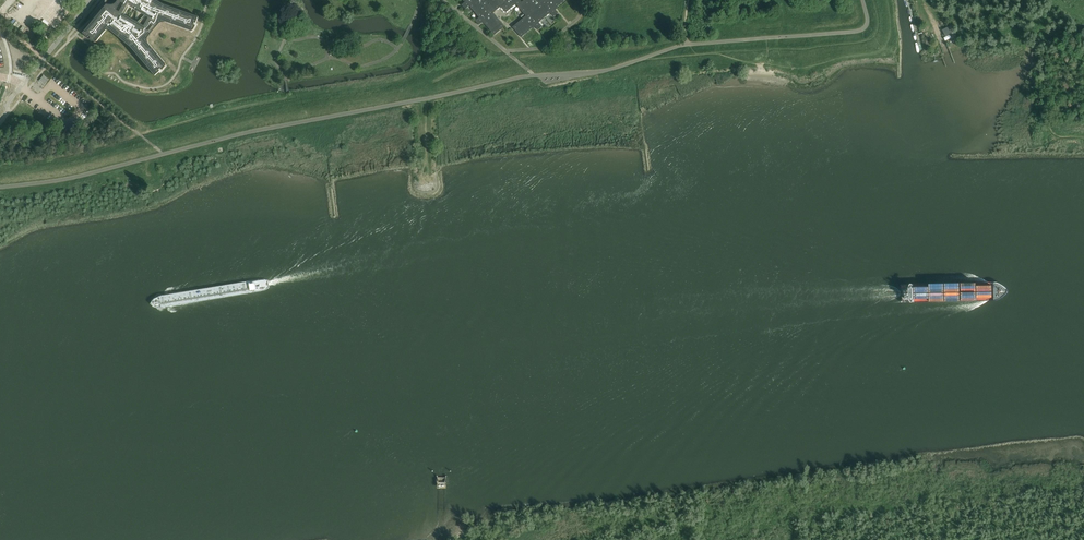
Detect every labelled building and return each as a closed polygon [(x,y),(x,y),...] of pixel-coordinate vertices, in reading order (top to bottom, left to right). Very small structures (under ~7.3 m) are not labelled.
[(155,76),(156,75),(154,74),(160,68),(162,70),(165,66),(166,66),(166,65),(166,64),(165,63),(145,39),(144,39),(160,20),(161,20),(190,31),(191,31),(192,31),(193,30),(194,29),(196,26),(194,24),(194,23),(196,23),(198,17),(158,2),(157,3),(153,0),(121,0),(115,9),(104,9),(103,9),(92,22),(83,33),(84,34),(85,32),(91,37),(90,40),(94,42),(95,42),(96,42),(97,42),(97,41),(109,27),(127,42),(127,43),(155,76)] [(943,30),(946,36),(951,33),(953,36),(956,35),(951,26),(943,30)]
